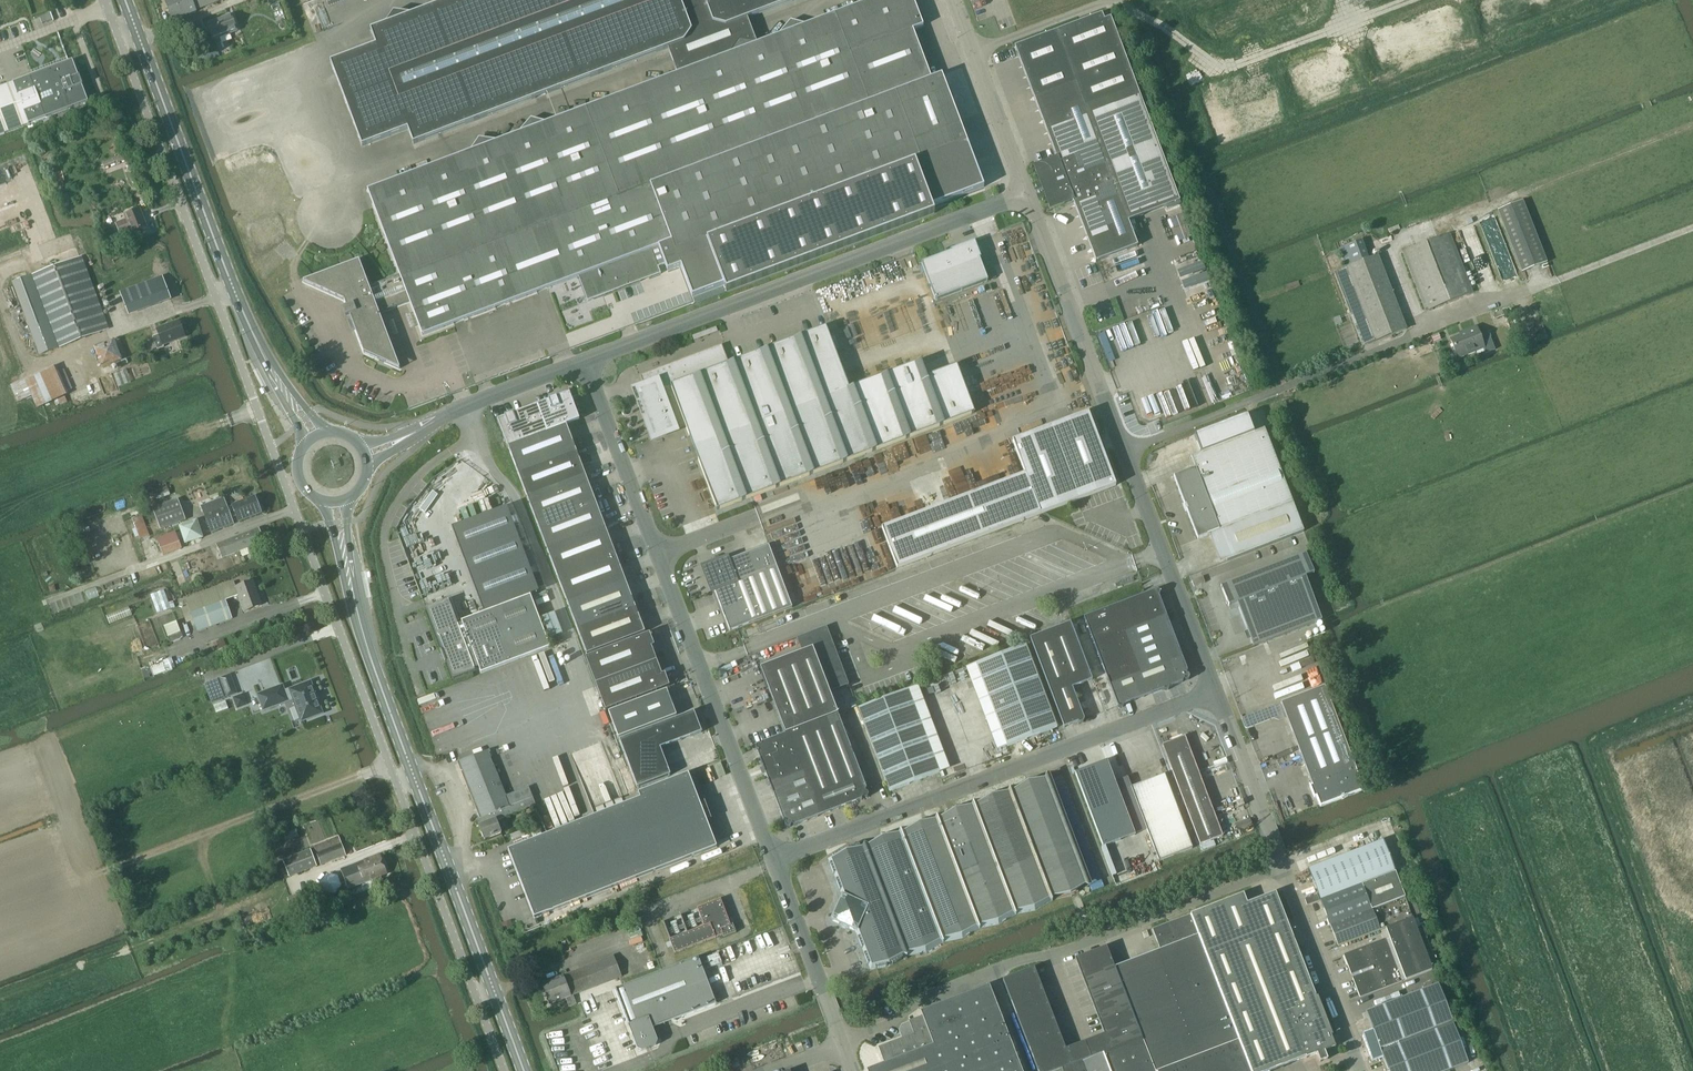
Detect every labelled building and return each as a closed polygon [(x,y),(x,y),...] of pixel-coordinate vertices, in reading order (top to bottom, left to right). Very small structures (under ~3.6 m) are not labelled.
[(165,0),(173,21),(197,12),(197,10),(223,0),(165,0)] [(304,282),(344,300),(347,307),(343,309),(346,317),(350,316),(351,319),(349,320),(352,327),(355,327),(355,329),(364,353),(399,369),(400,369),(400,368),(379,313),(400,305),(410,301),(423,335),(579,277),(588,301),(661,274),(658,267),(666,264),(668,271),(681,266),(693,297),(724,285),(727,292),(935,213),(932,207),(984,187),(942,75),(932,79),(913,30),(924,26),(914,0),(872,0),(805,25),(805,24),(791,21),(778,35),(757,43),(747,18),(796,0),(444,0),(439,5),(412,15),(394,12),(386,25),(371,30),(377,45),(331,62),(359,137),(363,146),(408,129),(414,144),(668,48),(678,73),(545,123),(545,122),(531,119),(519,133),(498,141),(479,138),(471,150),(472,151),(368,190),(394,259),(400,275),(369,286),(360,260),(304,281),(304,282)] [(1101,14),(1015,47),(1059,162),(1040,169),(1053,205),(1072,197),(1096,262),(1138,246),(1129,221),(1180,201),(1111,20),(1104,23),(1101,14)] [(212,41),(238,31),(232,15),(206,24),(212,41)] [(88,102),(73,61),(0,88),(0,135),(88,102)] [(1497,211),(1522,273),(1547,263),(1523,201),(1497,211)] [(132,233),(146,227),(139,210),(125,215),(126,219),(116,223),(120,235),(131,231),(132,233)] [(107,224),(102,226),(112,252),(123,248),(116,231),(111,233),(107,224)] [(1426,311),(1473,292),(1450,234),(1403,253),(1426,311)] [(1362,240),(1339,249),(1346,267),(1368,258),(1362,240)] [(936,301),(989,281),(974,243),(922,263),(936,301)] [(1363,346),(1406,329),(1378,256),(1335,273),(1363,346)] [(40,355),(54,349),(108,329),(81,257),(13,282),(40,355)] [(128,313),(170,297),(162,277),(120,293),(128,313)] [(158,349),(164,347),(163,344),(185,336),(179,321),(157,329),(159,334),(153,337),(158,349)] [(640,401),(654,437),(686,426),(716,507),(717,507),(718,510),(721,509),(972,414),(975,413),(974,410),(957,365),(927,377),(921,361),(849,388),(828,330),(827,330),(826,327),(823,328),(729,363),(722,345),(640,375),(646,390),(641,392),(643,399),(640,401)] [(1484,348),(1486,353),(1495,350),(1490,336),(1488,331),(1479,334),(1476,327),(1465,331),(1466,334),(1451,340),(1458,358),(1484,348)] [(114,340),(94,348),(102,368),(123,360),(114,340)] [(56,365),(10,385),(18,402),(32,396),(37,408),(41,406),(58,399),(65,396),(69,395),(56,365)] [(518,473),(577,451),(567,425),(575,422),(565,396),(558,399),(557,397),(549,400),(550,402),(514,415),(513,413),(505,416),(506,418),(499,421),(518,473)] [(1025,474),(882,528),(897,568),(1116,485),(1088,412),(1013,441),(1025,474)] [(1193,469),(1174,476),(1185,504),(1186,503),(1189,511),(1187,511),(1198,539),(1218,532),(1217,531),(1220,530),(1220,531),(1228,528),(1238,556),(1304,531),(1293,503),(1265,429),(1256,433),(1255,433),(1248,417),(1193,439),(1200,454),(1191,457),(1195,468),(1193,469)] [(518,473),(528,499),(586,477),(577,451),(518,473)] [(528,499),(548,551),(606,529),(586,477),(528,499)] [(168,487),(152,493),(155,501),(171,495),(168,487)] [(261,513),(255,496),(232,505),(232,507),(228,509),(225,502),(203,511),(211,532),(233,524),(231,518),(236,517),(238,522),(261,513)] [(161,529),(186,520),(178,499),(153,509),(161,529)] [(140,539),(150,535),(142,515),(133,518),(140,539)] [(197,520),(179,526),(185,544),(203,538),(197,520)] [(222,558),(264,542),(258,528),(217,545),(222,558)] [(568,603),(626,581),(606,529),(548,551),(568,603)] [(174,536),(156,542),(162,560),(180,554),(174,536)] [(730,631),(793,608),(769,546),(711,568),(708,573),(730,631)] [(1322,620),(1306,577),(1314,574),(1306,553),(1221,585),(1229,607),(1237,604),(1254,646),(1322,620)] [(1194,587),(1205,583),(1203,576),(1192,581),(1194,587)] [(262,605),(253,581),(236,587),(234,582),(186,599),(197,631),(232,619),(225,600),(239,595),(244,611),(262,605)] [(577,629),(636,607),(626,581),(568,603),(577,629)] [(1189,680),(1190,677),(1189,675),(1187,674),(1188,671),(1159,596),(1160,594),(1160,591),(1157,590),(1084,618),(1118,707),(1121,708),(1123,707),(1124,705),(1164,690),(1166,691),(1169,690),(1170,687),(1183,682),(1184,680),(1186,681),(1189,680)] [(550,647),(531,595),(462,621),(463,623),(459,625),(449,600),(426,609),(442,651),(446,662),(453,679),(476,671),(475,669),(479,667),(481,673),(550,647)] [(636,607),(577,629),(587,655),(645,632),(636,607)] [(177,622),(165,626),(168,636),(170,636),(172,642),(183,638),(181,632),(177,622)] [(1071,623),(1030,638),(1064,728),(1078,722),(1078,723),(1081,723),(1083,723),(1085,720),(1073,688),(1093,680),(1071,623)] [(757,745),(756,747),(757,750),(759,751),(758,753),(784,821),(786,822),(785,824),(786,827),(788,828),(791,827),(792,824),(794,825),(794,826),(862,800),(863,797),(866,798),(868,797),(869,795),(868,793),(866,792),(867,789),(830,693),(850,684),(826,626),(797,639),(803,652),(761,668),(786,734),(763,743),(762,745),(759,744),(757,745)] [(650,633),(586,658),(596,684),(657,661),(652,647),(655,646),(650,633)] [(1008,746),(1057,728),(1026,645),(976,663),(1008,746)] [(163,661),(167,672),(176,669),(172,658),(163,661)] [(657,661),(596,684),(607,711),(670,686),(665,673),(662,675),(657,661)] [(228,682),(226,676),(218,679),(225,698),(238,693),(233,680),(228,682)] [(282,686),(257,695),(263,712),(293,700),(301,721),(322,713),(311,682),(285,692),(282,686)] [(1364,790),(1324,686),(1242,718),(1245,727),(1247,728),(1285,714),(1321,807),(1364,790)] [(890,791),(940,772),(908,689),(859,708),(890,791)] [(619,738),(654,725),(677,716),(667,690),(609,712),(619,738)] [(234,698),(237,709),(248,705),(244,695),(234,698)] [(638,788),(671,775),(661,748),(702,732),(694,712),(620,740),(638,788)] [(1176,783),(1199,774),(1185,736),(1162,745),(1176,783)] [(507,796),(489,752),(461,763),(482,816),(483,816),(486,822),(479,825),(485,840),(502,833),(497,821),(536,805),(529,787),(507,796)] [(1103,847),(1135,834),(1107,761),(1075,773),(1103,847)] [(641,799),(508,850),(535,918),(717,847),(689,773),(638,793),(641,799)] [(832,920),(842,925),(856,931),(871,970),(891,966),(908,956),(927,952),(944,942),(963,938),(980,929),(999,924),(1016,914),(1036,911),(1053,900),(1055,896),(1070,894),(1085,885),(1088,887),(1092,885),(1050,774),(1046,775),(1045,779),(1029,782),(1014,791),(1011,789),(991,792),(974,802),(954,806),(937,816),(918,820),(901,830),(882,834),(865,844),(845,848),(828,858),(843,897),(832,920)] [(1191,820),(1214,811),(1199,774),(1176,783),(1191,820)] [(1159,861),(1193,848),(1165,775),(1131,788),(1159,861)] [(1214,811),(1191,820),(1200,845),(1223,836),(1214,811)] [(321,865),(346,855),(339,837),(314,846),(321,865)] [(1309,869),(1321,900),(1395,871),(1383,840),(1309,869)] [(283,858),(289,875),(317,865),(311,848),(283,858)] [(383,887),(379,877),(387,874),(380,855),(342,870),(349,889),(373,880),(376,890),(383,887)] [(1331,926),(1372,910),(1405,897),(1395,871),(1321,900),(1331,926)] [(290,897),(288,898),(291,908),(299,905),(302,904),(303,909),(308,907),(306,903),(310,901),(307,891),(290,897)] [(1251,1070),(1269,1070),(1306,1057),(1306,1058),(1317,1054),(1320,1062),(1328,1059),(1325,1051),(1336,1047),(1331,1036),(1333,1036),(1318,996),(1316,997),(1276,892),(1247,903),(1244,894),(1191,914),(1250,1067),(1251,1070)] [(1386,928),(1413,918),(1405,897),(1372,910),(1331,926),(1339,946),(1386,928)] [(676,953),(733,931),(721,899),(698,908),(705,927),(671,940),(676,953)] [(1143,1041),(1155,1070),(1240,1070),(1250,1067),(1191,914),(1153,929),(1161,950),(1115,967),(1143,1041)] [(1433,970),(1428,957),(1433,955),(1422,926),(1417,928),(1413,918),(1386,928),(1389,937),(1344,955),(1360,997),(1433,970)] [(1104,1034),(1076,1045),(1083,1062),(1104,1054),(1104,1055),(1104,1056),(1143,1041),(1115,967),(1107,946),(1075,958),(1104,1034)] [(577,1004),(574,995),(622,977),(614,956),(543,983),(551,1004),(566,998),(569,1007),(577,1004)] [(615,989),(637,1046),(638,1049),(642,1051),(647,1049),(652,1047),(656,1045),(658,1041),(657,1039),(653,1028),(716,1004),(699,957),(661,972),(615,989)] [(1038,1070),(1060,1070),(1083,1062),(1076,1045),(1066,1049),(1034,967),(1003,980),(1038,1070)] [(1452,1021),(1438,984),(1366,1012),(1373,1031),(1363,1035),(1373,1061),(1383,1057),(1388,1070),(1447,1070),(1468,1063),(1452,1021)] [(990,985),(921,1011),(923,1016),(910,1021),(914,1034),(879,1047),(885,1063),(868,1070),(1023,1070),(990,985)] [(1143,1041),(1104,1056),(1110,1070),(1155,1070),(1143,1041)] [(1104,1056),(1104,1055),(1104,1054),(1083,1062),(1060,1070),(1110,1070),(1104,1056)]
